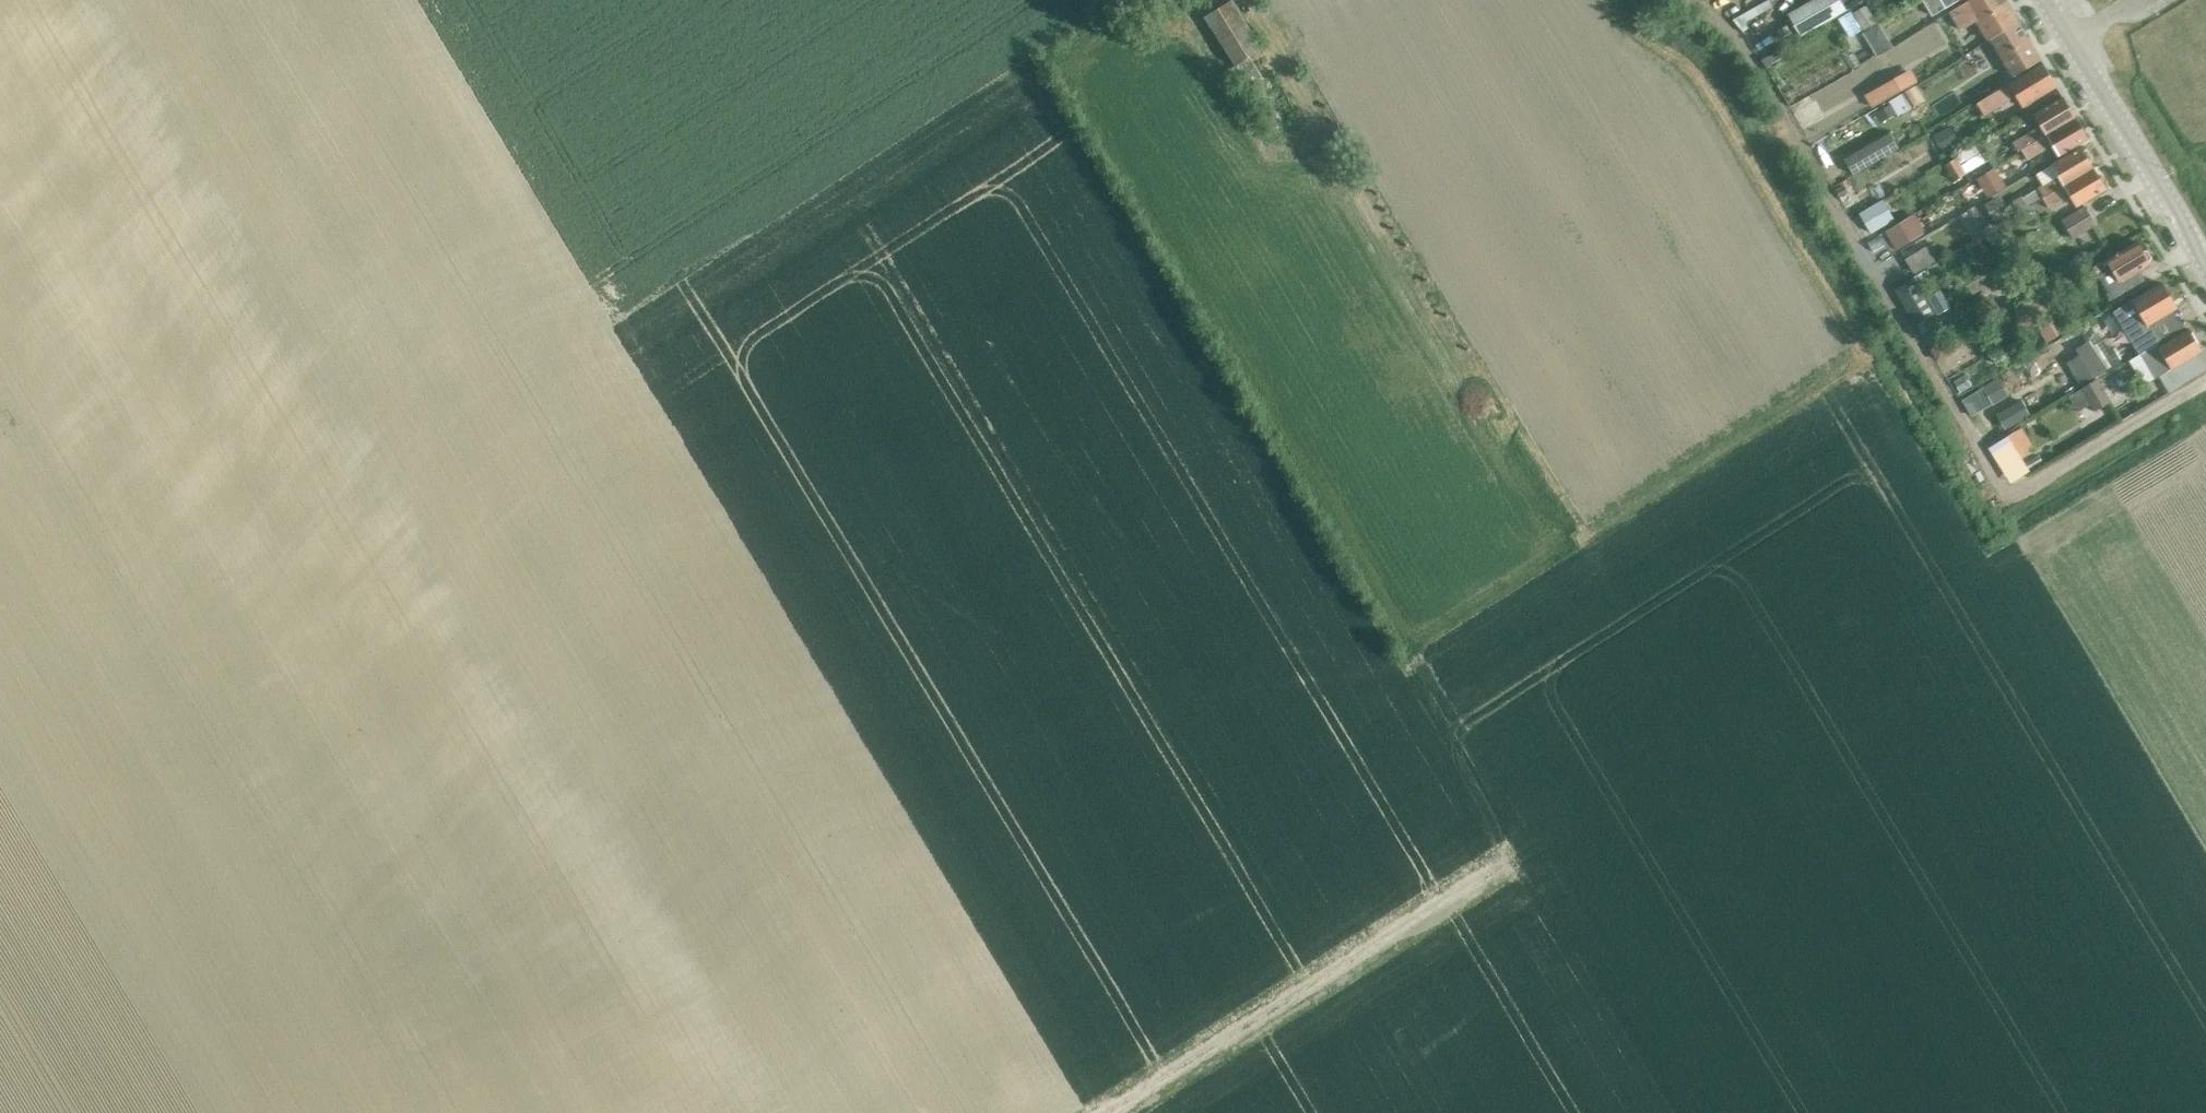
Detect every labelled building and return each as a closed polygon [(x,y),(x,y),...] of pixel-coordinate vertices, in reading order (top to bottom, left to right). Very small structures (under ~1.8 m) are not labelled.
[(1185,0),(1150,0),(1160,15),(1185,0)] [(1234,65),(1261,49),(1231,0),(1204,16),(1234,65)] [(1787,15),(1800,37),(1846,10),(1840,0),(1814,0),(1787,15)] [(1930,15),(1943,7),(1954,0),(1920,0),(1930,15)] [(2016,21),(2003,0),(1966,0),(1948,11),(1959,29),(1975,19),(1986,39),(1988,38),(2016,21)] [(1866,6),(1854,13),(1864,31),(1877,23),(1866,6)] [(1850,11),(1838,19),(1845,31),(1858,23),(1850,11)] [(2016,21),(1988,38),(2011,75),(2039,58),(2016,21)] [(1783,47),(1762,60),(1767,67),(1788,54),(1783,47)] [(1852,54),(1845,58),(1852,70),(1859,66),(1852,54)] [(2041,62),(1988,95),(1976,102),(1983,113),(2016,94),(2023,105),(2055,85),(2041,62)] [(1893,79),(1864,96),(1872,109),(1900,92),(1917,83),(1910,69),(1893,79)] [(1908,90),(1888,101),(1896,116),(1916,104),(1908,90)] [(2039,125),(2022,135),(2014,140),(2019,149),(2074,116),(2062,96),(2033,114),(2039,125)] [(2074,116),(2019,149),(2025,159),(2050,143),(2057,155),(2087,137),(2074,116)] [(1950,126),(1933,136),(1942,152),(1960,142),(1950,126)] [(1889,133),(1844,159),(1852,174),(1897,148),(1889,133)] [(2042,185),(2023,196),(2028,205),(2043,197),(2042,196),(2092,167),(2089,161),(2091,157),(2086,149),(2082,149),(2080,146),(2051,164),(2035,173),(2042,185)] [(1963,153),(1944,166),(1953,181),(1965,174),(1982,163),(1972,148),(1963,153)] [(1983,191),(2001,180),(1992,165),(1974,176),(1983,191)] [(2105,188),(2092,167),(2042,196),(2043,197),(2048,206),(2068,194),(2075,206),(2105,188)] [(1843,185),(1834,190),(1839,198),(1848,193),(1843,185)] [(1993,218),(2006,210),(1996,194),(1983,202),(1993,218)] [(2023,196),(2012,202),(2018,211),(2028,205),(2023,196)] [(1882,201),(1858,214),(1870,233),(1893,220),(1882,201)] [(2072,238),(2095,224),(2084,207),(2061,221),(2072,238)] [(1913,216),(1888,232),(1899,250),(1924,234),(1913,216)] [(2136,240),(2092,266),(2098,275),(2111,267),(2120,281),(2107,289),(2114,303),(2147,283),(2139,269),(2149,263),(2148,261),(2150,257),(2146,250),(2142,250),(2136,240)] [(1925,247),(1905,259),(1913,274),(1934,262),(1925,247)] [(1913,278),(1893,290),(1914,325),(1934,313),(1913,278)] [(2132,299),(2114,309),(2124,325),(2140,352),(2156,342),(2160,340),(2151,326),(2163,319),(2161,316),(2176,307),(2161,282),(2132,299)] [(2041,295),(2023,305),(2032,321),(2050,312),(2041,295)] [(2056,322),(2040,332),(2047,343),(2063,334),(2056,322)] [(2139,353),(2128,359),(2143,384),(2154,378),(2201,350),(2189,328),(2158,346),(2156,342),(2140,352),(2139,353)] [(2106,367),(2089,339),(2074,348),(2078,353),(2065,361),(2078,384),(2106,367)] [(1942,342),(1928,350),(1936,363),(1949,355),(1942,342)] [(1964,374),(1952,381),(1960,393),(1972,386),(1964,374)] [(1997,378),(1981,388),(1992,406),(2008,396),(1997,378)] [(2108,402),(2095,380),(2083,387),(2096,409),(2108,402)] [(2022,401),(1998,416),(2005,428),(2029,413),(2022,401)]
